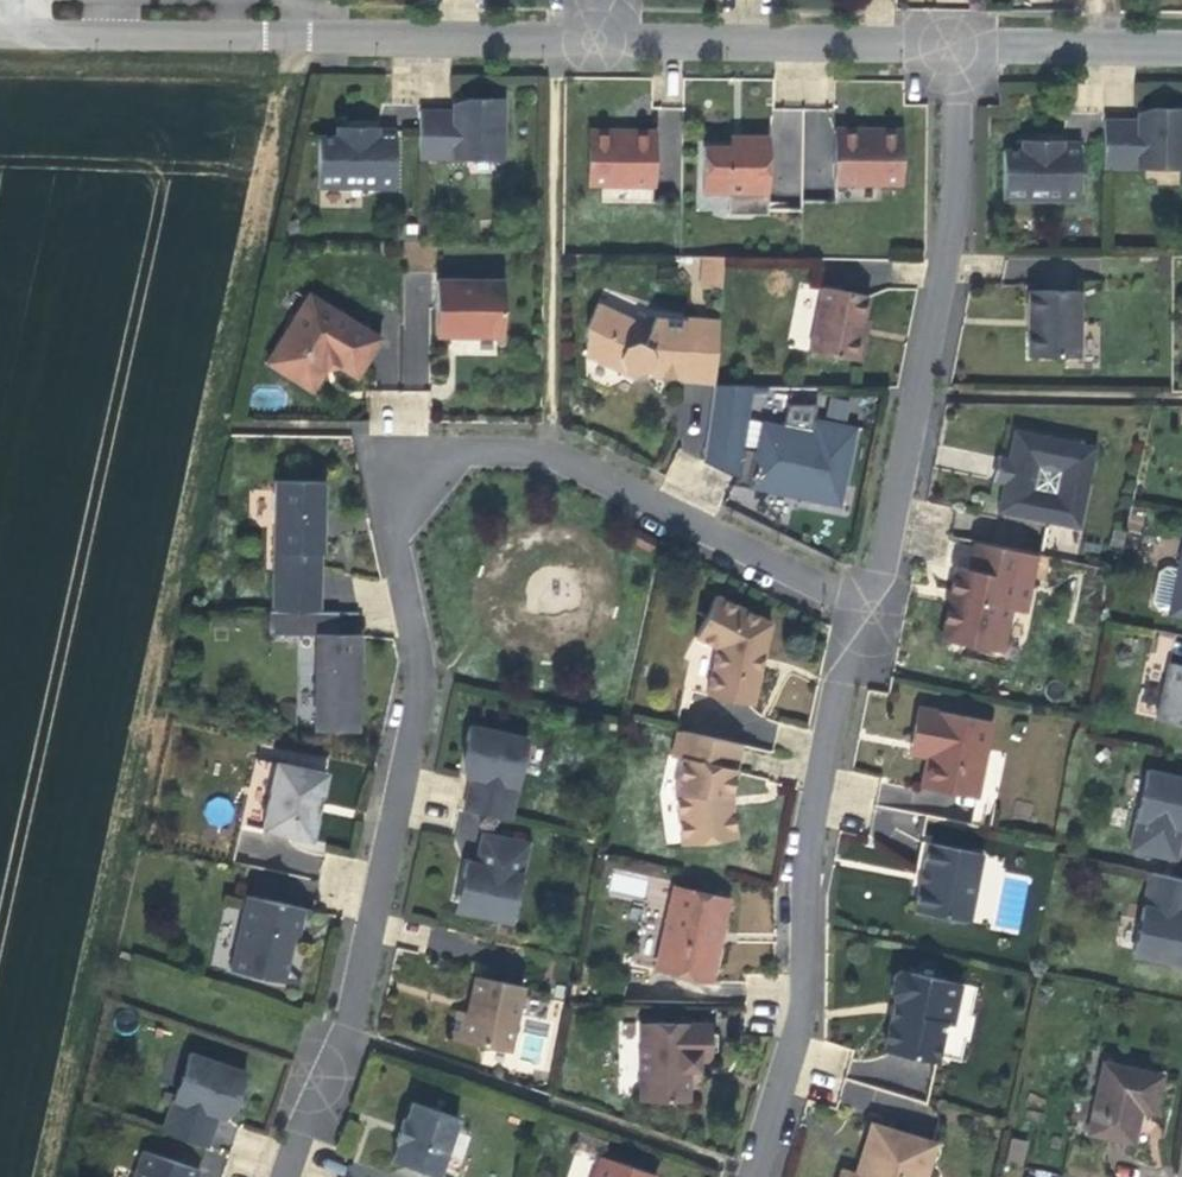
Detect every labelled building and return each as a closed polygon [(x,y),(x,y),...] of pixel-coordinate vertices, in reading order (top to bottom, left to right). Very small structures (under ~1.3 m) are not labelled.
[(454,111),(419,111),(419,157),(502,158),(503,99),(488,99),(488,105),(466,105),(454,105),(454,111)] [(1104,121),(1103,167),(1181,168),(1181,109),(1172,108),(1172,114),(1151,114),(1138,114),(1137,121),(1104,121)] [(831,187),(832,110),(772,109),(771,192),(803,192),(803,187),(831,187)] [(318,187),(394,187),(395,130),(376,129),(376,128),(365,127),(361,132),(361,138),(349,137),(318,137),(318,187)] [(349,137),(361,138),(361,132),(365,127),(350,127),(349,137)] [(589,185),(647,186),(647,163),(653,164),(654,135),(615,135),(615,130),(590,129),(589,185)] [(876,134),(836,134),(835,183),(900,184),(901,130),(876,129),(876,134)] [(767,203),(769,138),(742,137),(742,146),(703,146),(702,190),(727,191),(727,214),(749,214),(767,203)] [(1045,151),(1022,150),(1003,150),(1002,200),(1080,200),(1080,143),(1061,143),(1061,141),(1050,141),(1045,146),(1045,151)] [(1022,150),(1045,151),(1045,146),(1050,141),(1022,141),(1022,150)] [(767,203),(749,214),(767,214),(767,203)] [(721,289),(724,257),(704,256),(701,287),(721,289)] [(727,274),(822,274),(822,257),(727,257),(727,274)] [(503,281),(436,279),(436,335),(463,335),(463,330),(474,331),(474,335),(502,336),(503,281)] [(810,351),(859,361),(865,334),(860,333),(863,318),(868,296),(822,287),(810,351)] [(1079,355),(1079,290),(1029,291),(1029,314),(1034,314),(1033,325),(1029,325),(1029,355),(1079,355)] [(360,358),(375,334),(309,294),(266,363),(311,391),(324,372),(339,367),(357,378),(366,362),(360,358)] [(638,325),(639,322),(598,300),(587,325),(586,355),(615,369),(622,366),(623,369),(635,375),(644,373),(649,376),(679,378),(679,381),(713,384),(719,320),(684,317),(684,319),(655,317),(649,331),(638,325)] [(366,362),(381,338),(375,334),(360,358),(366,362)] [(635,375),(623,369),(622,366),(615,369),(633,378),(635,375)] [(713,385),(710,407),(748,413),(752,386),(713,385)] [(814,413),(764,405),(762,418),(813,426),(814,413)] [(742,451),(748,413),(710,407),(705,445),(742,451)] [(813,426),(762,418),(751,473),(816,483),(814,495),(841,499),(857,420),(814,413),(813,426)] [(1008,459),(1003,482),(997,510),(1065,524),(1081,513),(1095,446),(1014,430),(1008,459)] [(1008,459),(997,457),(993,480),(1003,482),(1008,459)] [(816,483),(751,473),(749,484),(814,495),(816,483)] [(272,611),(320,612),(321,552),(322,552),(323,481),(273,480),(272,551),(274,551),(272,611)] [(1065,524),(997,510),(996,517),(1046,526),(1040,555),(1071,561),(1081,513),(1065,524)] [(649,552),(655,541),(637,530),(630,542),(649,552)] [(1031,582),(1037,555),(974,542),(969,568),(955,565),(950,591),(955,592),(953,600),(948,599),(940,639),(1002,651),(1011,608),(1017,579),(1031,582)] [(1177,571),(1165,568),(1158,570),(1151,602),(1156,610),(1168,612),(1167,615),(1181,617),(1181,545),(1177,571)] [(1031,582),(1017,579),(1011,608),(1025,611),(1031,582)] [(745,703),(752,699),(759,667),(756,667),(758,656),(762,656),(768,627),(765,620),(716,596),(695,638),(716,647),(706,694),(745,703)] [(315,728),(356,729),(358,635),(337,634),(337,612),(320,612),(272,611),(269,611),(268,633),(317,634),(315,728)] [(1169,664),(1157,718),(1181,723),(1181,667),(1169,664)] [(991,721),(918,707),(911,741),(929,745),(927,756),(921,785),(937,789),(941,784),(977,790),(991,721)] [(527,739),(469,726),(466,740),(471,742),(467,762),(464,775),(471,777),(464,810),(509,820),(527,739)] [(741,745),(677,730),(672,757),(682,759),(674,794),(680,843),(735,836),(731,806),(727,807),(726,798),(730,797),(741,745)] [(471,742),(466,740),(462,760),(467,762),(471,742)] [(927,756),(929,745),(911,741),(909,753),(927,756)] [(311,839),(326,772),(276,762),(261,828),(311,839)] [(1147,770),(1129,850),(1174,859),(1181,828),(1181,778),(1147,770)] [(976,796),(977,790),(941,784),(937,789),(976,796)] [(525,843),(472,831),(455,912),(500,922),(508,890),(517,892),(520,877),(511,875),(513,866),(522,858),(525,843)] [(922,868),(927,843),(921,841),(916,866),(922,868)] [(912,849),(846,843),(844,867),(910,873),(912,849)] [(969,921),(983,854),(927,843),(922,868),(926,868),(923,886),(918,885),(913,910),(969,921)] [(511,875),(520,877),(524,858),(522,858),(513,866),(511,875)] [(605,891),(661,904),(668,874),(613,861),(605,891)] [(926,868),(922,868),(918,885),(923,886),(926,868)] [(310,908),(316,882),(257,869),(252,895),(310,908)] [(1149,872),(1132,953),(1181,965),(1181,880),(1149,872)] [(656,969),(709,981),(717,946),(711,944),(716,921),(722,922),(727,898),(674,886),(656,969)] [(297,935),(303,908),(246,896),(230,970),(282,981),(293,934),(297,935)] [(711,944),(717,946),(722,922),(716,921),(711,944)] [(899,1000),(895,1018),(888,1023),(883,1043),(888,1051),(929,1060),(937,1056),(944,1022),(952,1024),(961,982),(900,969),(893,974),(889,991),(894,998),(899,1000)] [(457,1011),(451,1037),(509,1050),(523,987),(475,976),(467,1013),(457,1011)] [(899,1000),(894,998),(888,1023),(895,1018),(899,1000)] [(641,1023),(639,1100),(687,1102),(688,1071),(698,1071),(699,1060),(710,1060),(710,1051),(710,1033),(710,1024),(641,1023)] [(162,1132),(206,1147),(217,1115),(224,1118),(228,1104),(235,1085),(240,1087),(245,1073),(189,1053),(162,1132)] [(1103,1063),(1088,1132),(1132,1142),(1139,1108),(1152,1111),(1160,1075),(1103,1063)] [(235,1085),(228,1104),(234,1106),(240,1087),(235,1085)] [(398,1142),(392,1160),(438,1175),(458,1117),(412,1101),(405,1119),(403,1118),(395,1141),(398,1142)] [(871,1123),(858,1164),(861,1165),(858,1174),(856,1174),(841,1170),(839,1176),(924,1176),(933,1148),(906,1140),(908,1135),(871,1123)] [(934,1143),(908,1135),(906,1140),(933,1148),(934,1143)] [(1011,1138),(1007,1162),(1023,1165),(1028,1141),(1011,1138)] [(198,1169),(143,1151),(134,1176),(195,1176),(198,1169)] [(600,1156),(593,1176),(655,1176),(656,1175),(600,1156)]
